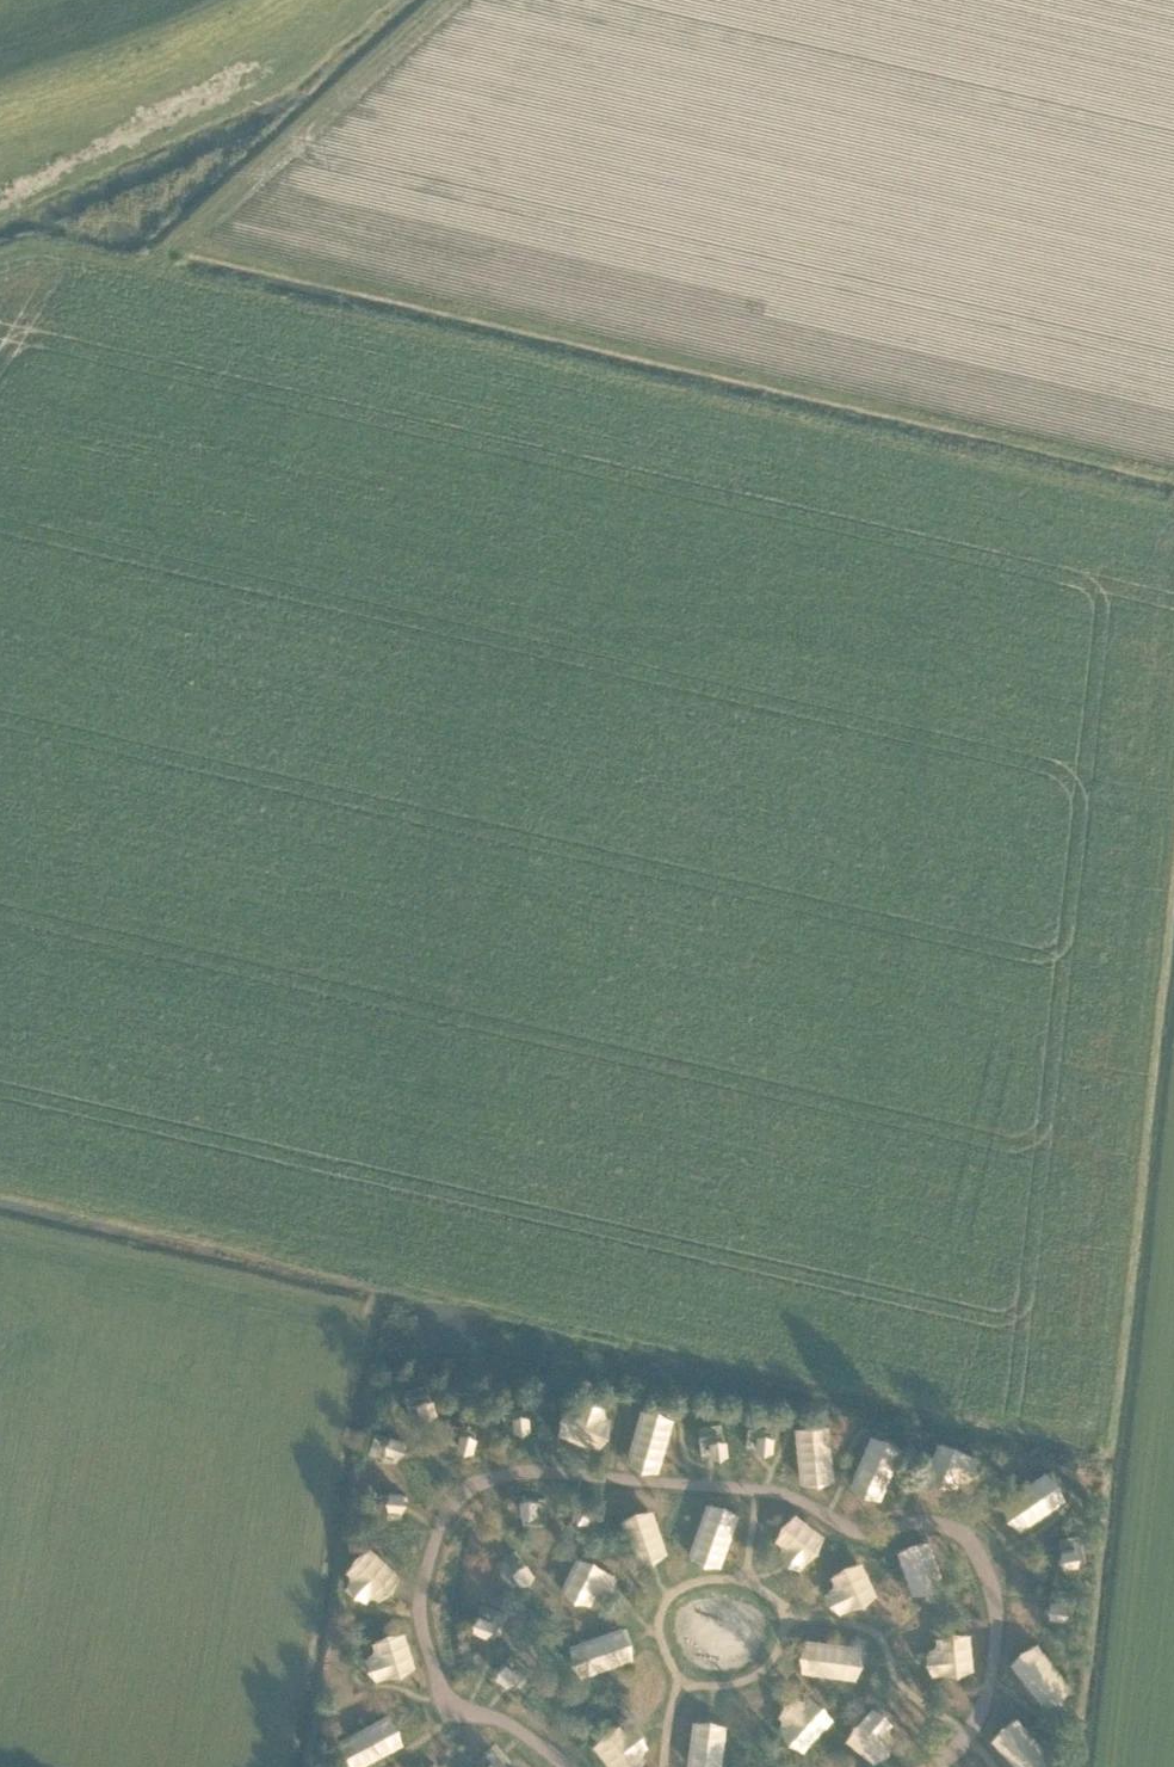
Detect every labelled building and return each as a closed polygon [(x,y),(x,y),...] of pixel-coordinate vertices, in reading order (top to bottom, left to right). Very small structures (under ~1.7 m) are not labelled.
[(422,1418),(384,1411),(379,1436),(417,1443),(422,1418)] [(380,1442),(374,1467),(424,1481),(431,1455),(380,1442)] [(353,1715),(387,1723),(391,1707),(357,1698),(353,1715)] [(383,1744),(349,1735),(342,1760),(368,1766),(376,1766),(383,1744)]
